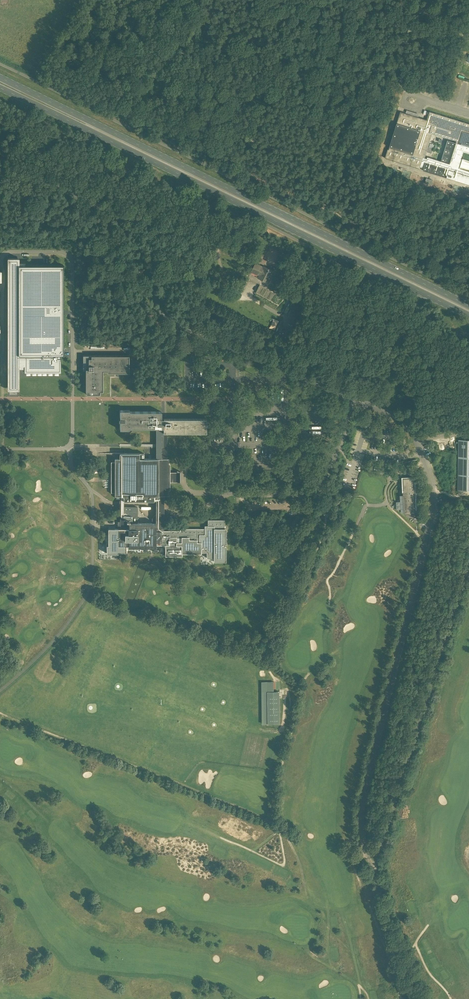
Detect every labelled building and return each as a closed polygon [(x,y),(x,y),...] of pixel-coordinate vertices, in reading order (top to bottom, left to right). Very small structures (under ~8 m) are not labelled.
[(451,100),(452,100),(452,98),(454,99),(462,97),(468,95),(468,83),(459,85),(460,86),(458,86),(456,86),(456,84),(451,100)] [(430,111),(429,113),(427,119),(400,111),(389,149),(388,149),(385,157),(420,168),(420,167),(424,168),(423,170),(468,184),(468,171),(458,168),(465,147),(468,149),(468,123),(430,111)] [(8,377),(8,390),(19,390),(19,376),(19,369),(24,369),(24,372),(25,372),(25,370),(60,370),(60,372),(61,372),(61,357),(60,357),(60,356),(60,355),(64,355),(64,354),(64,265),(25,265),(25,262),(19,262),(19,258),(8,258),(8,262),(8,334),(8,353),(8,359),(8,369),(8,375),(8,376),(8,377)] [(268,282),(273,271),(264,266),(263,268),(260,267),(261,266),(256,263),(251,272),(259,276),(258,278),(268,282)] [(299,306),(290,302),(288,307),(297,311),(299,306)] [(86,393),(100,393),(100,391),(103,391),(103,370),(108,370),(108,372),(129,372),(129,356),(83,355),(83,369),(86,369),(86,391),(86,393)] [(118,553),(118,552),(126,552),(126,545),(128,545),(128,547),(156,547),(156,545),(165,545),(165,556),(182,556),(182,553),(201,553),(201,552),(207,552),(207,557),(214,557),(214,561),(226,561),(226,528),(224,528),(224,520),(208,520),(208,525),(205,525),(205,528),(180,528),(180,530),(164,530),(164,515),(164,510),(164,495),(169,495),(169,481),(180,481),(180,472),(169,472),(169,458),(167,458),(167,432),(206,432),(206,418),(162,418),(162,411),(130,411),(130,410),(121,410),(121,418),(119,418),(119,420),(121,420),(121,429),(130,429),(130,427),(156,428),(156,445),(156,458),(144,458),(144,452),(119,452),(119,458),(115,458),(115,462),(112,462),(112,491),(115,491),(115,495),(120,495),(120,503),(120,528),(108,528),(108,545),(107,545),(107,553),(118,553)] [(459,440),(458,490),(468,490),(468,440),(459,440)] [(418,527),(418,526),(418,511),(416,481),(418,480),(417,480),(415,478),(404,478),(404,493),(394,505),(418,527)] [(280,724),(279,692),(274,692),(274,681),(268,682),(268,724),(280,724)]
